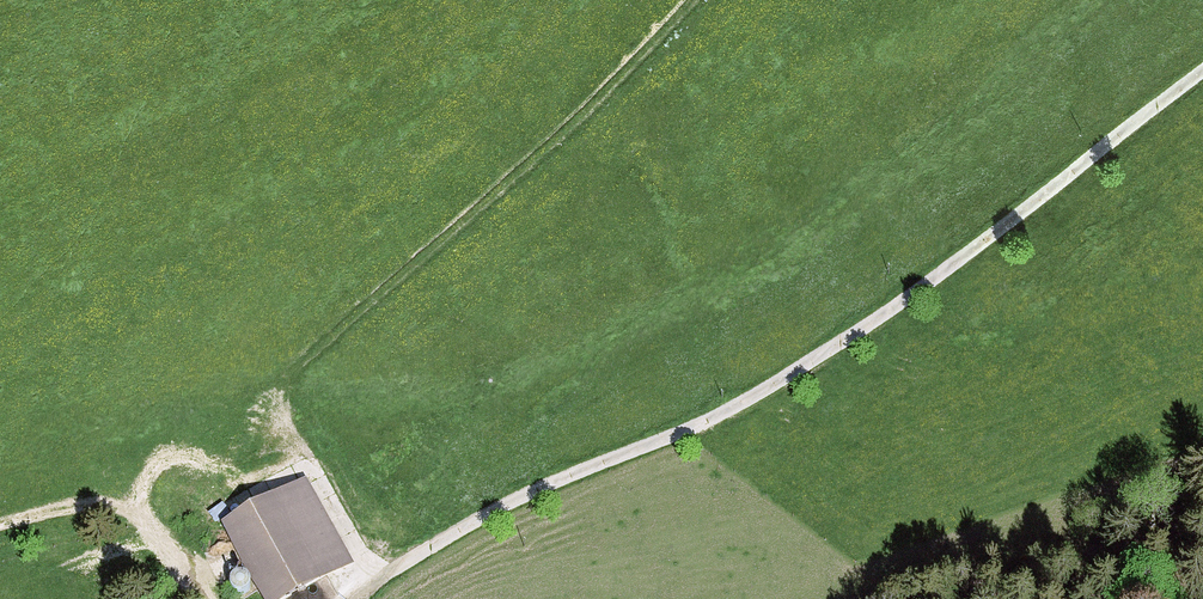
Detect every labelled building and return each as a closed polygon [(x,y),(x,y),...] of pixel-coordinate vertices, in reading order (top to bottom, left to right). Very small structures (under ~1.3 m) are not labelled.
[(306,489),(229,536),(267,598),(309,598),(356,571),(306,489)]
